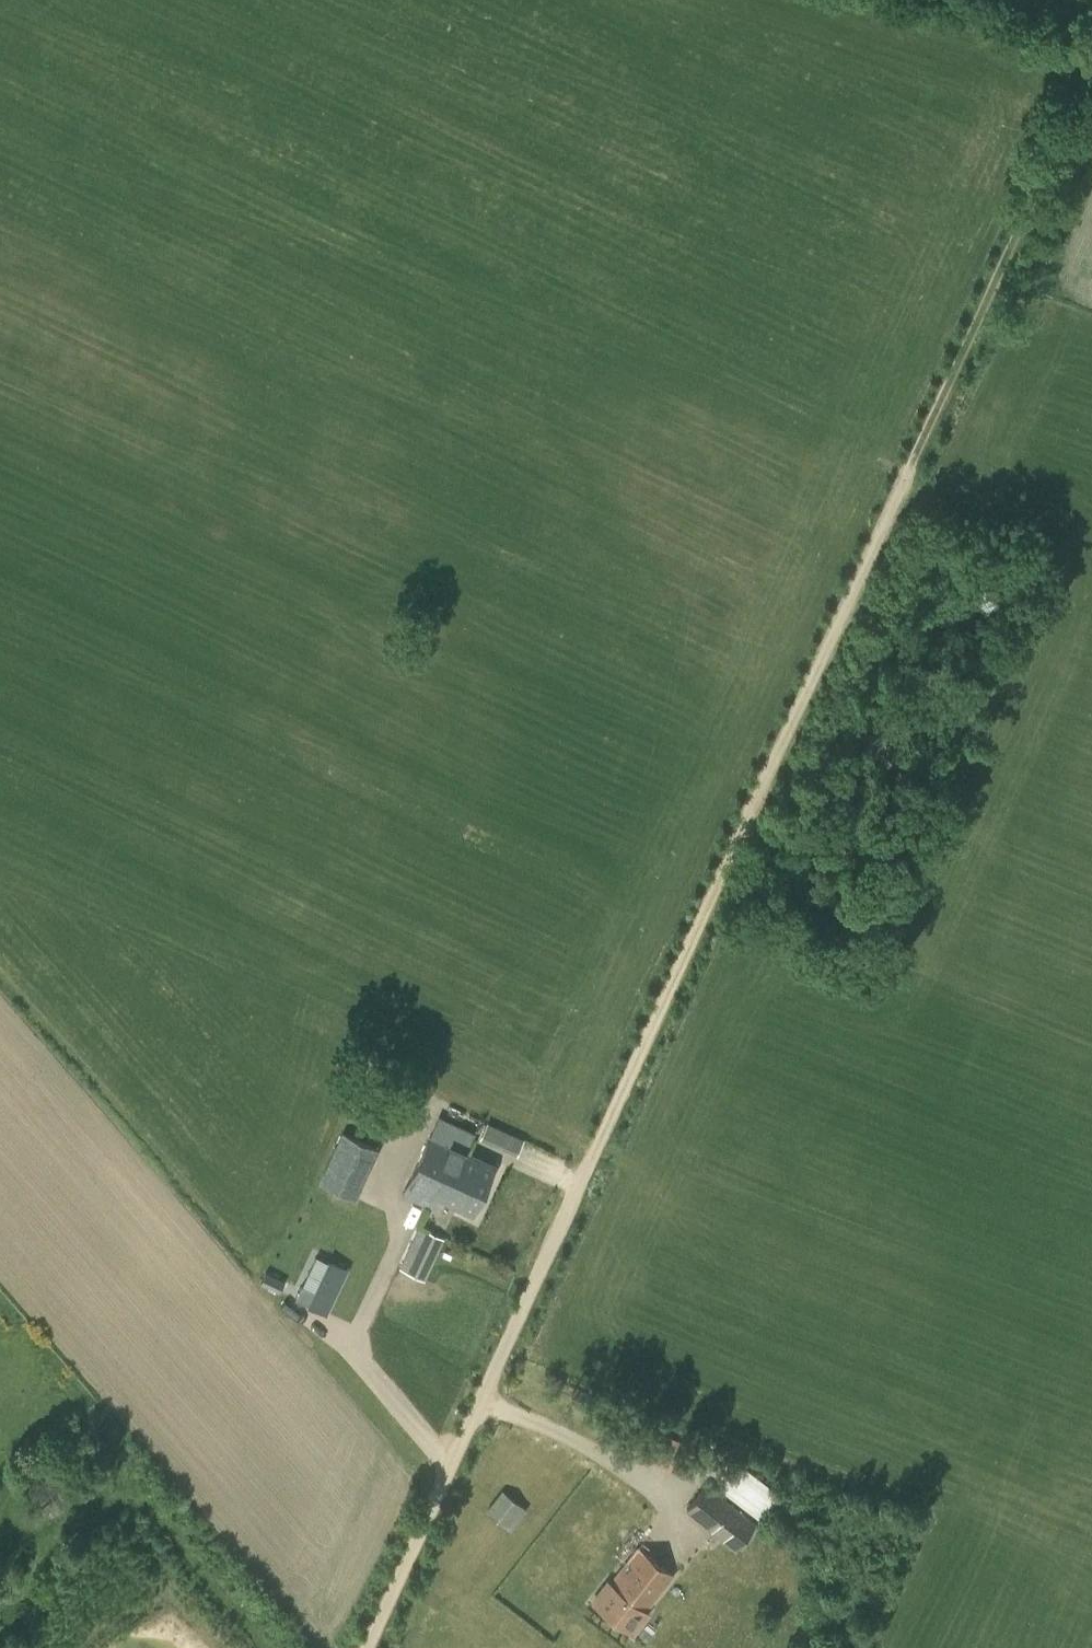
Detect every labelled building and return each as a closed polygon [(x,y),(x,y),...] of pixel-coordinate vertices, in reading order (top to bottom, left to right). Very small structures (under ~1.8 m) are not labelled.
[(480,1139),(499,1147),(506,1130),(488,1122),(480,1139)] [(321,1181),(337,1188),(356,1198),(379,1150),(343,1133),(321,1181)] [(474,1214),(497,1163),(431,1133),(408,1184),(474,1214)] [(424,1280),(444,1238),(419,1226),(399,1268),(424,1280)] [(303,1282),(295,1298),(328,1313),(350,1266),(330,1257),(316,1288),(303,1282)] [(285,1280),(266,1271),(261,1282),(280,1291),(285,1280)] [(706,1482),(686,1509),(736,1548),(757,1521),(706,1482)] [(506,1526),(523,1506),(503,1490),(487,1510),(506,1526)] [(590,1601),(634,1635),(651,1612),(648,1609),(674,1575),(639,1549),(613,1583),(608,1579),(590,1601)]
